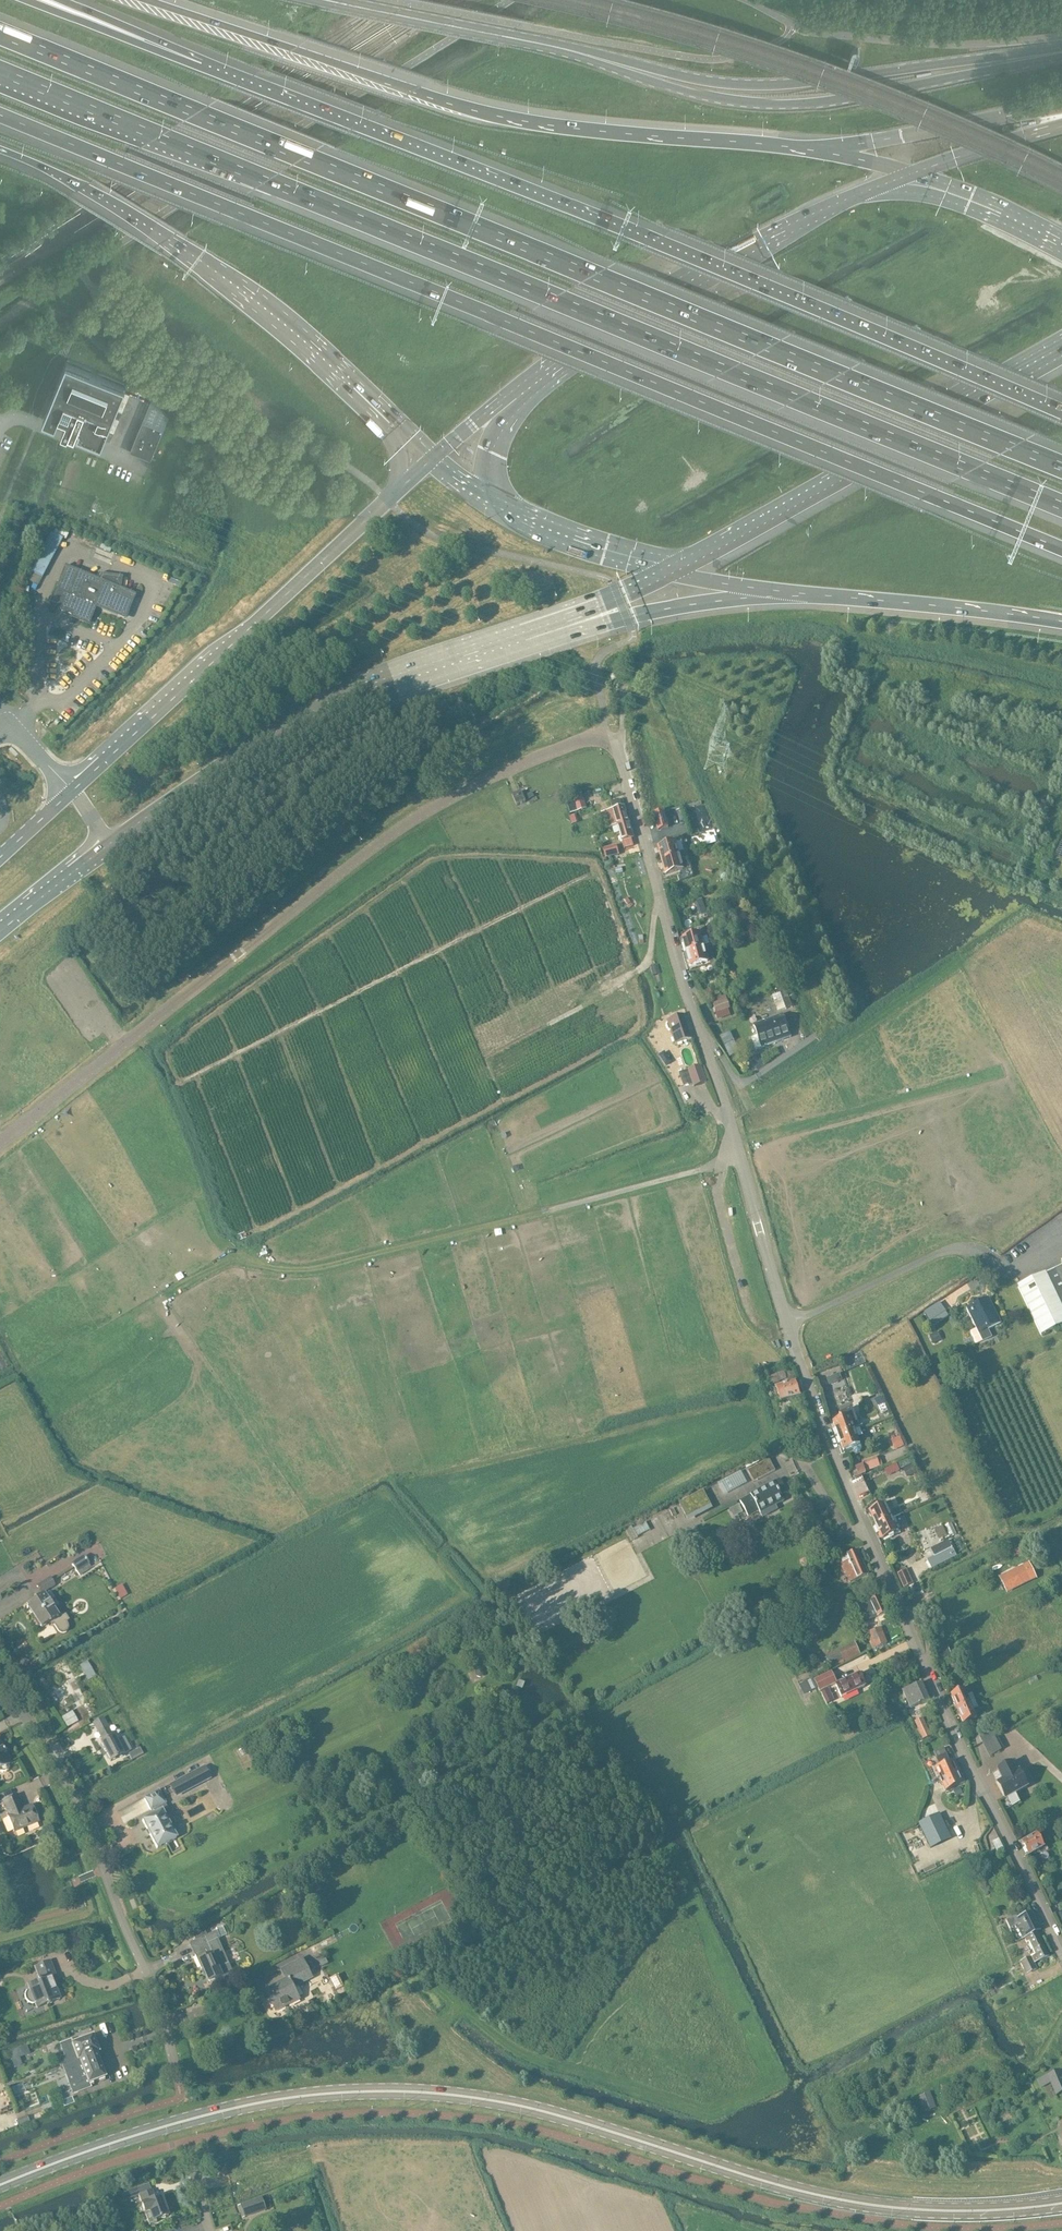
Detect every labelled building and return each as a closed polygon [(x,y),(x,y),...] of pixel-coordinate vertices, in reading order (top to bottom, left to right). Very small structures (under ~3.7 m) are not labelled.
[(48,407),(44,417),(58,422),(61,413),(62,412),(69,415),(64,428),(70,430),(71,428),(77,431),(80,424),(81,425),(79,431),(104,441),(106,436),(125,390),(128,383),(68,359),(48,407)] [(151,402),(130,452),(151,461),(169,415),(151,402)] [(62,539),(50,533),(31,571),(33,572),(28,581),(38,586),(62,539)] [(134,595),(121,589),(122,578),(98,575),(96,580),(65,567),(55,590),(49,604),(60,608),(60,613),(71,617),(70,620),(88,628),(96,607),(124,619),(134,595)] [(526,804),(521,792),(512,796),(516,808),(526,804)] [(572,796),(577,812),(586,809),(582,794),(572,796)] [(606,830),(617,826),(629,823),(625,808),(622,809),(619,801),(610,804),(613,811),(601,814),(606,830)] [(652,814),(657,831),(668,828),(663,811),(652,814)] [(634,839),(629,823),(617,826),(623,847),(631,845),(629,841),(634,839)] [(678,857),(675,843),(657,848),(661,862),(678,857)] [(619,855),(616,846),(602,850),(605,859),(619,855)] [(694,877),(687,854),(678,857),(661,862),(665,876),(676,873),(679,882),(694,877)] [(703,948),(699,934),(682,939),(686,953),(703,948)] [(707,962),(703,948),(686,953),(690,967),(707,962)] [(657,965),(651,966),(653,975),(659,974),(657,965)] [(625,989),(614,995),(621,1008),(632,1002),(625,989)] [(790,990),(779,993),(780,994),(772,997),(777,1012),(795,1006),(790,990)] [(727,1001),(713,1006),(715,1015),(730,1010),(727,1001)] [(783,1015),(753,1026),(757,1036),(751,1038),(755,1051),(791,1038),(783,1015)] [(692,1040),(684,1016),(667,1022),(667,1024),(667,1026),(668,1030),(670,1031),(675,1046),(692,1040)] [(689,1070),(680,1073),(684,1086),(693,1083),(695,1086),(707,1082),(701,1066),(689,1070)] [(1018,1287),(1041,1335),(1061,1324),(1061,1266),(1018,1287)] [(1000,1322),(988,1297),(968,1307),(977,1327),(971,1330),(976,1342),(991,1336),(987,1329),(1000,1322)] [(939,1303),(923,1313),(930,1323),(932,1327),(948,1316),(945,1312),(946,1312),(939,1303)] [(937,1332),(929,1335),(933,1344),(941,1341),(937,1332)] [(799,1396),(795,1382),(775,1389),(780,1402),(799,1396)] [(882,1399),(876,1402),(883,1416),(889,1413),(882,1399)] [(858,1429),(851,1409),(847,1410),(842,1413),(844,1418),(833,1422),(838,1437),(854,1431),(854,1430),(858,1429)] [(797,1430),(789,1433),(798,1458),(806,1454),(797,1430)] [(838,1437),(843,1451),(852,1448),(854,1453),(855,1453),(856,1454),(857,1454),(859,1454),(860,1453),(861,1452),(861,1451),(861,1450),(854,1431),(838,1437)] [(900,1437),(891,1441),(895,1450),(904,1446),(900,1437)] [(775,1471),(769,1459),(753,1468),(759,1479),(775,1471)] [(865,1472),(883,1466),(880,1459),(855,1468),(857,1473),(853,1474),(854,1478),(865,1474),(865,1472)] [(904,1470),(908,1478),(909,1477),(916,1474),(912,1466),(904,1470)] [(916,1474),(909,1477),(912,1484),(919,1481),(916,1474)] [(786,1493),(779,1480),(750,1495),(751,1496),(740,1502),(748,1517),(759,1512),(760,1514),(784,1501),(781,1496),(786,1493)] [(679,1504),(688,1522),(712,1509),(703,1491),(679,1504)] [(891,1520),(885,1504),(868,1511),(875,1527),(891,1520)] [(898,1535),(891,1520),(875,1527),(882,1542),(898,1535)] [(936,1530),(940,1540),(947,1536),(943,1527),(936,1530)] [(933,1556),(926,1560),(930,1569),(939,1564),(956,1556),(952,1548),(948,1540),(931,1549),(930,1550),(933,1556)] [(868,1575),(858,1551),(839,1559),(843,1568),(842,1568),(844,1574),(846,1573),(850,1583),(868,1575)] [(84,1555),(70,1564),(75,1572),(77,1571),(80,1576),(90,1569),(87,1564),(89,1563),(84,1555)] [(1007,1588),(1030,1575),(1025,1567),(1003,1581),(1007,1588)] [(903,1588),(913,1584),(906,1569),(896,1574),(903,1588)] [(67,1628),(67,1626),(65,1623),(68,1621),(64,1616),(61,1618),(59,1615),(56,1617),(51,1610),(57,1605),(49,1592),(46,1594),(44,1592),(54,1586),(49,1578),(36,1587),(42,1597),(26,1607),(40,1628),(47,1623),(48,1624),(53,1626),(57,1631),(59,1633),(62,1634),(65,1634),(66,1633),(67,1630),(67,1628)] [(115,1589),(120,1599),(127,1596),(122,1586),(115,1589)] [(887,1613),(879,1596),(863,1604),(867,1614),(865,1615),(867,1619),(869,1618),(871,1621),(887,1613)] [(874,1620),(868,1623),(871,1631),(877,1629),(874,1620)] [(871,1631),(866,1633),(867,1635),(873,1649),(887,1644),(881,1628),(877,1629),(871,1631)] [(952,1659),(944,1640),(938,1642),(942,1652),(936,1655),(939,1663),(945,1661),(945,1662),(952,1659)] [(826,1656),(832,1668),(861,1654),(855,1641),(826,1656)] [(20,1659),(19,1665),(26,1667),(28,1661),(20,1659)] [(95,1676),(86,1661),(79,1665),(88,1681),(95,1676)] [(813,1680),(819,1692),(837,1683),(831,1671),(813,1680)] [(865,1687),(860,1677),(836,1688),(842,1698),(865,1687)] [(799,1685),(803,1695),(816,1689),(812,1679),(799,1685)] [(929,1701),(921,1684),(903,1693),(910,1710),(929,1701)] [(969,1704),(964,1690),(950,1696),(956,1710),(969,1704)] [(975,1718),(969,1704),(956,1710),(962,1724),(975,1718)] [(60,1718),(68,1733),(80,1726),(72,1712),(60,1718)] [(931,1736),(923,1718),(914,1722),(923,1740),(931,1736)] [(116,1745),(112,1737),(111,1738),(106,1728),(96,1733),(101,1743),(100,1744),(110,1763),(122,1756),(130,1752),(124,1741),(116,1745)] [(983,1750),(1001,1742),(996,1728),(978,1736),(983,1750)] [(0,1745),(0,1772),(3,1772),(6,1771),(7,1768),(7,1765),(10,1764),(0,1745)] [(130,1761),(140,1756),(138,1751),(127,1756),(130,1761)] [(959,1773),(954,1762),(950,1764),(946,1755),(936,1760),(940,1768),(935,1770),(940,1781),(959,1773)] [(1005,1798),(1027,1787),(1019,1771),(1016,1772),(1011,1763),(998,1770),(1003,1779),(997,1782),(1005,1798)] [(204,1767),(169,1785),(175,1795),(209,1777),(204,1767)] [(964,1784),(959,1773),(940,1781),(945,1792),(964,1784)] [(154,1814),(141,1821),(156,1850),(177,1838),(172,1829),(173,1829),(174,1827),(175,1824),(174,1822),(172,1820),(170,1819),(168,1819),(167,1819),(162,1811),(167,1808),(165,1804),(166,1804),(158,1789),(142,1798),(150,1812),(152,1811),(154,1814)] [(37,1822),(31,1806),(22,1810),(16,1796),(3,1802),(9,1816),(7,1817),(13,1832),(37,1822)] [(950,1839),(938,1815),(918,1825),(930,1849),(950,1839)] [(1043,1848),(1037,1834),(1021,1841),(1028,1855),(1043,1848)] [(1016,1917),(1006,1922),(1010,1930),(1016,1928),(1022,1941),(1024,1940),(1027,1945),(1029,1944),(1035,1957),(1020,1964),(1025,1975),(1036,1970),(1035,1969),(1033,1965),(1048,1958),(1037,1934),(1040,1932),(1031,1914),(1027,1916),(1017,1921),(1016,1917)] [(217,1929),(218,1931),(207,1936),(204,1930),(193,1935),(195,1941),(190,1943),(202,1970),(203,1970),(209,1983),(216,1980),(218,1986),(235,1978),(218,1939),(227,1935),(223,1926),(217,1929)] [(320,1963),(322,1968),(329,1964),(326,1960),(320,1963)] [(311,1977),(302,1961),(281,1972),(286,1982),(265,1994),(274,2012),(299,1999),(292,1987),(311,1977)] [(26,1993),(25,1996),(25,1999),(27,2002),(30,2004),(33,2004),(35,2010),(59,2001),(50,1977),(54,1976),(49,1963),(34,1969),(39,1982),(26,1987),(28,1991),(26,1993)] [(330,1980),(337,1992),(344,1988),(338,1976),(330,1980)] [(64,2057),(59,2059),(62,2066),(98,2053),(92,2036),(72,2044),(70,2041),(59,2045),(61,2048),(64,2057)] [(28,2054),(25,2047),(17,2050),(20,2057),(28,2054)] [(98,2053),(62,2066),(65,2074),(72,2094),(79,2092),(90,2088),(89,2084),(105,2078),(96,2054),(98,2053)] [(1037,2080),(1040,2088),(1050,2084),(1056,2098),(1061,2095),(1061,2076),(1060,2070),(1037,2080)] [(924,2113),(936,2108),(930,2093),(918,2097),(924,2113)] [(18,2120),(20,2125),(28,2122),(26,2117),(18,2120)] [(167,2217),(160,2197),(153,2199),(151,2192),(140,2195),(146,2213),(149,2212),(153,2222),(167,2217)] [(120,2196),(122,2204),(128,2201),(126,2194),(120,2196)] [(241,2205),(245,2217),(266,2209),(262,2198),(241,2205)]
